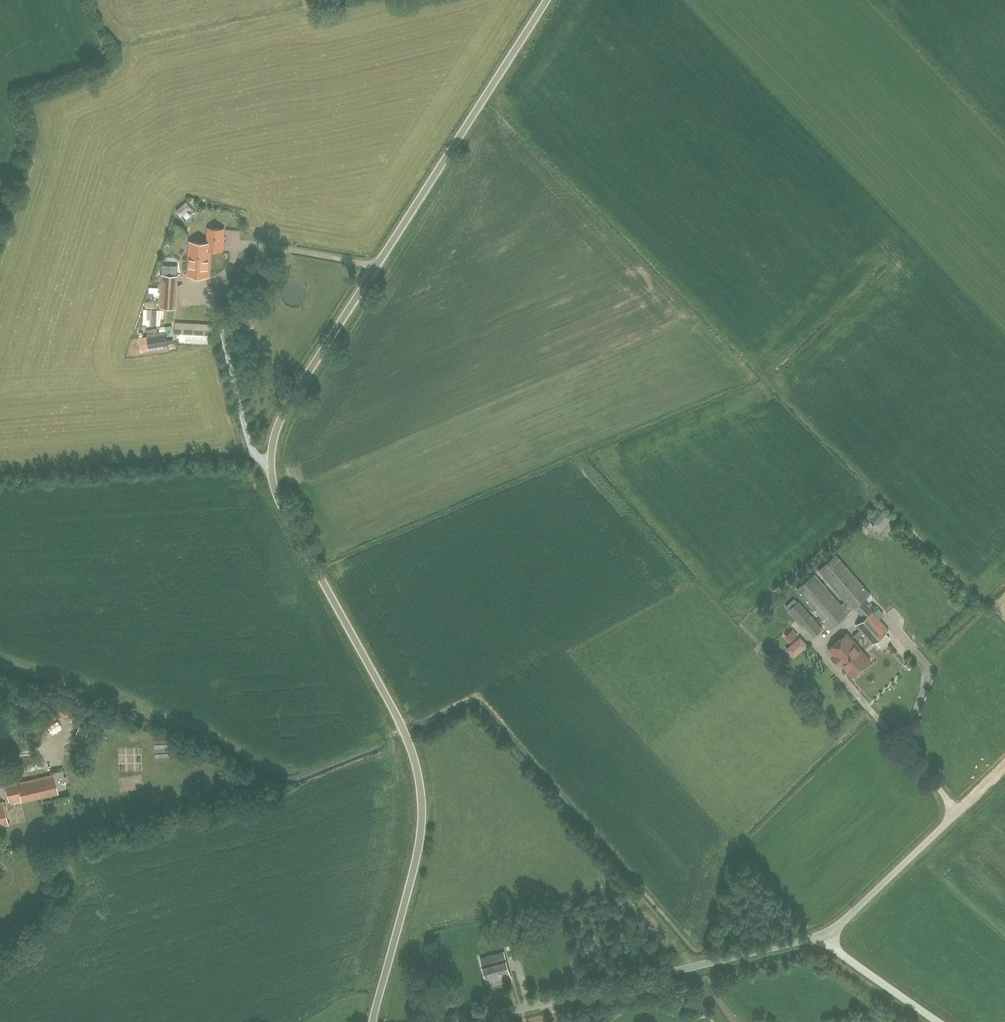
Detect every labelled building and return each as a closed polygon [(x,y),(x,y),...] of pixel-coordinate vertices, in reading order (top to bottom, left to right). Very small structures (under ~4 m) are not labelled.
[(186,202),(176,211),(180,216),(190,207),(186,202)] [(207,243),(190,242),(188,275),(208,276),(210,250),(222,250),(223,229),(208,228),(207,243)] [(180,273),(180,265),(165,265),(165,273),(180,273)] [(173,308),(175,276),(162,276),(160,307),(173,308)] [(242,330),(254,327),(251,314),(239,317),(242,330)] [(174,334),(184,335),(184,343),(207,344),(207,336),(212,336),(213,321),(175,319),(174,334)] [(146,334),(147,337),(140,338),(142,352),(169,347),(168,344),(172,344),(172,340),(168,340),(166,331),(146,334)] [(876,524),(885,515),(877,508),(868,517),(876,524)] [(835,555),(818,570),(845,601),(840,604),(814,574),(796,589),(830,628),(848,613),(847,612),(851,608),(852,609),(870,594),(835,555)] [(812,638),(821,629),(798,602),(788,610),(812,638)] [(871,644),(875,641),(880,646),(890,638),(886,632),(888,630),(865,602),(857,609),(864,618),(855,625),(871,644)] [(854,665),(854,663),(854,662),(847,654),(851,651),(846,646),(852,640),(846,633),(828,649),(834,655),(831,657),(839,666),(841,664),(847,671),(854,665)] [(799,635),(791,643),(799,651),(807,644),(799,635)] [(854,665),(847,671),(851,676),(870,661),(852,640),(846,646),(851,651),(847,654),(854,662),(854,663),(854,665)] [(76,708),(60,703),(56,715),(71,721),(76,708)] [(89,728),(79,724),(76,731),(87,735),(89,728)] [(22,801),(57,793),(53,775),(18,783),(18,781),(5,783),(9,799),(21,796),(22,801)] [(488,986),(511,979),(504,952),(481,958),(488,986)]
